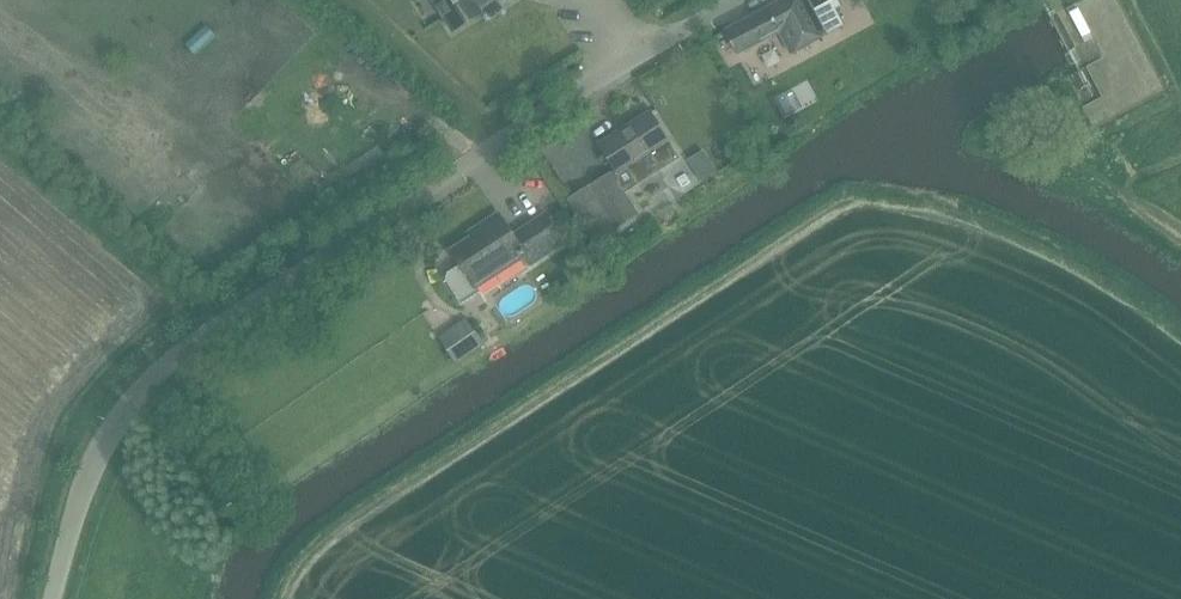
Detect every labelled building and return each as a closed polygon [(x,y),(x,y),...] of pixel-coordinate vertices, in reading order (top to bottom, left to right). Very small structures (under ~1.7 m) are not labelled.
[(440,12),(452,32),(481,14),(477,8),(490,0),(432,0),(440,12)] [(736,53),(777,31),(790,55),(844,26),(835,10),(840,7),(836,0),(833,0),(813,11),(808,0),(784,0),(724,32),(736,53)] [(1112,21),(1102,0),(1090,0),(1102,25),(1112,21)] [(615,171),(625,165),(637,184),(679,158),(667,139),(666,140),(649,113),(598,147),(615,171)] [(704,150),(719,169),(734,158),(719,139),(704,150)] [(570,201),(599,246),(641,219),(611,174),(570,201)] [(446,281),(462,305),(481,292),(474,281),(519,253),(528,267),(563,244),(544,216),(512,236),(498,214),(481,226),(485,232),(474,239),(473,237),(451,251),(461,267),(448,275),(446,281)] [(586,247),(573,256),(581,269),(595,260),(586,247)] [(439,339),(457,365),(485,346),(466,320),(439,339)]
